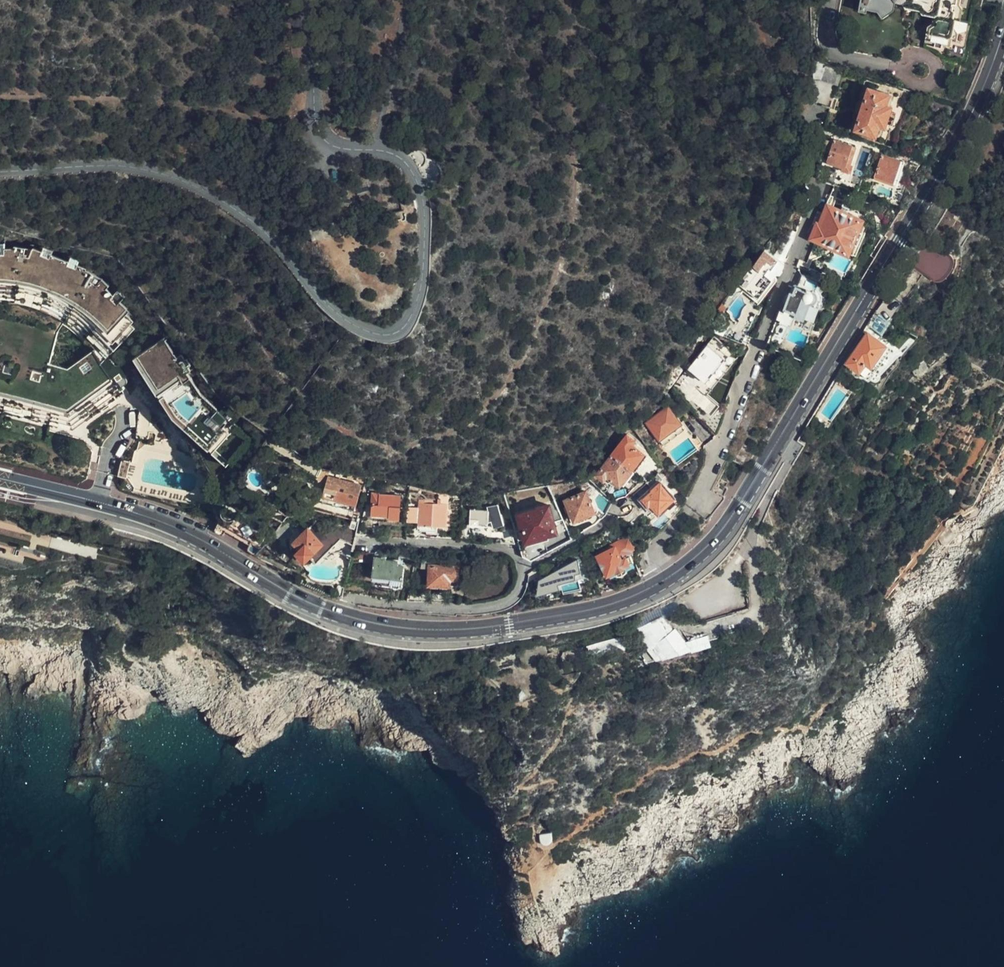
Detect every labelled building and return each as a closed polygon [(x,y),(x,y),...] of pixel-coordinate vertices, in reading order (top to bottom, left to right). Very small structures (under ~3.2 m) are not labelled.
[(895,7),(891,0),(888,0),(886,1),(887,2),(892,9),(895,7)] [(929,1),(931,4),(943,6),(942,13),(937,16),(934,31),(945,33),(944,37),(951,38),(951,35),(959,35),(960,29),(965,29),(967,21),(963,17),(964,9),(968,10),(970,0),(926,0),(929,1)] [(840,69),(810,60),(811,81),(812,81),(814,81),(815,81),(816,81),(817,81),(818,81),(819,81),(820,81),(821,82),(823,82),(824,82),(825,82),(826,82),(827,83),(828,83),(829,83),(830,84),(832,84),(836,86),(841,70),(840,69)] [(883,126),(889,106),(884,104),(887,93),(866,86),(853,130),(874,135),(877,125),(883,126)] [(844,167),(853,146),(831,138),(821,162),(836,169),(835,172),(844,175),(847,168),(844,167)] [(895,185),(902,162),(881,156),(874,178),(895,185)] [(904,183),(915,189),(920,182),(908,176),(904,183)] [(845,251),(857,220),(831,210),(834,204),(828,202),(819,226),(816,225),(811,238),(814,239),(845,251)] [(857,220),(845,251),(850,254),(863,222),(863,221),(864,220),(864,219),(864,218),(864,217),(864,216),(863,216),(863,215),(862,215),(861,215),(861,214),(860,214),(834,204),(831,210),(857,220)] [(811,238),(802,262),(805,263),(814,239),(811,238)] [(948,256),(927,241),(911,265),(932,279),(934,279),(935,280),(936,280),(938,280),(940,280),(941,279),(942,278),(944,277),(945,277),(946,276),(946,275),(947,274),(948,273),(948,272),(949,272),(949,271),(950,270),(951,269),(951,268),(952,267),(952,266),(952,264),(952,263),(952,262),(952,260),(951,259),(950,258),(949,257),(948,256)] [(765,287),(782,264),(764,249),(755,261),(743,277),(745,279),(737,289),(758,303),(768,290),(765,287)] [(103,358),(108,354),(133,335),(89,286),(94,280),(82,272),(78,281),(25,260),(28,252),(12,250),(11,259),(0,260),(0,299),(1,299),(2,299),(4,300),(5,300),(6,300),(8,300),(9,300),(10,300),(11,300),(12,300),(14,300),(15,301),(16,301),(17,301),(18,301),(20,302),(21,302),(22,302),(23,303),(25,303),(26,303),(27,304),(28,304),(29,304),(30,305),(32,305),(33,306),(35,306),(36,306),(37,307),(39,308),(40,308),(42,309),(43,309),(44,310),(45,310),(47,311),(48,311),(49,312),(51,313),(52,313),(53,314),(55,314),(56,315),(57,316),(58,316),(60,317),(61,318),(62,318),(63,319),(65,320),(66,320),(67,321),(68,322),(69,323),(70,323),(71,324),(73,325),(74,326),(75,327),(76,328),(77,328),(78,329),(79,330),(80,331),(81,332),(82,333),(83,334),(84,335),(85,336),(86,337),(87,338),(88,339),(88,340),(103,358)] [(779,307),(775,319),(779,320),(779,322),(793,328),(798,317),(807,320),(813,305),(816,305),(819,304),(821,301),(821,298),(820,295),(817,294),(821,283),(806,276),(794,268),(786,289),(792,288),(790,294),(785,293),(781,302),(786,304),(784,308),(779,307)] [(737,341),(751,346),(755,335),(742,330),(737,341)] [(871,368),(886,346),(867,333),(845,364),(858,373),(864,363),(871,368)] [(726,368),(737,354),(714,336),(709,343),(728,358),(722,365),(726,368)] [(134,356),(139,364),(172,414),(226,464),(249,437),(199,390),(164,337),(134,356)] [(724,358),(707,344),(687,369),(705,383),(724,358)] [(890,349),(886,346),(871,368),(864,363),(858,373),(867,379),(874,369),(875,371),(890,349)] [(122,384),(99,360),(84,372),(0,353),(0,411),(49,422),(51,415),(71,419),(78,414),(83,421),(126,389),(122,384)] [(99,360),(122,384),(124,383),(125,381),(126,373),(139,364),(134,356),(121,364),(114,362),(108,354),(103,358),(99,360)] [(667,405),(645,423),(659,440),(680,424),(681,423),(667,405)] [(152,437),(154,415),(141,413),(139,435),(152,437)] [(51,415),(49,422),(74,428),(83,421),(78,414),(71,419),(51,415)] [(685,429),(680,424),(659,440),(664,446),(685,429)] [(627,433),(610,455),(631,470),(643,454),(644,453),(630,443),(634,438),(627,433)] [(634,472),(635,473),(647,457),(643,454),(631,470),(634,472)] [(631,470),(610,455),(596,473),(604,479),(606,475),(611,479),(620,485),(620,484),(631,470)] [(127,481),(131,467),(123,465),(119,479),(127,481)] [(328,476),(323,469),(307,479),(313,488),(327,478),(328,476)] [(623,486),(634,472),(631,470),(620,484),(623,486)] [(360,483),(328,476),(327,478),(324,493),(323,496),(356,502),(360,483)] [(675,498),(654,476),(645,484),(651,489),(641,499),(650,509),(652,507),(659,514),(675,498)] [(323,496),(324,493),(320,492),(318,501),(355,508),(356,502),(323,496)] [(594,513),(585,492),(565,501),(567,507),(569,512),(574,522),(584,517),(593,513),(594,513)] [(398,518),(399,497),(371,495),(370,513),(388,515),(388,517),(398,518)] [(446,525),(446,503),(446,497),(437,497),(437,503),(422,503),(422,509),(417,509),(417,521),(417,528),(436,529),(437,524),(446,525)] [(437,503),(437,497),(417,497),(417,509),(422,509),(422,503),(437,503)] [(477,507),(468,507),(468,524),(477,524),(477,522),(486,522),(486,520),(490,520),(492,526),(502,523),(496,503),(477,506),(477,507)] [(518,513),(526,540),(546,534),(557,530),(548,505),(518,513)] [(369,522),(372,534),(381,535),(376,520),(369,522)] [(325,537),(313,524),(294,541),(300,547),(297,550),(303,557),(306,554),(315,562),(340,538),(333,530),(325,537)] [(514,542),(509,526),(492,526),(492,542),(514,542)] [(943,528),(936,536),(937,540),(937,542),(937,543),(938,543),(938,544),(939,544),(939,545),(940,545),(942,545),(947,544),(954,537),(943,528)] [(340,537),(354,542),(355,534),(342,530),(340,537)] [(526,540),(528,546),(533,545),(548,540),(546,534),(526,540)] [(595,553),(600,563),(603,568),(600,569),(604,577),(608,575),(612,577),(617,574),(619,577),(623,576),(626,575),(629,572),(628,569),(635,565),(634,561),(635,561),(631,553),(633,552),(631,549),(634,547),(627,536),(595,553)] [(528,546),(523,557),(530,560),(534,558),(539,547),(533,545),(528,546)] [(401,584),(403,564),(398,564),(399,560),(388,559),(388,556),(374,555),(372,581),(401,584)] [(556,570),(544,576),(539,579),(539,586),(579,575),(576,558),(556,570)] [(429,581),(450,583),(450,578),(458,579),(458,565),(431,563),(430,561),(423,560),(423,565),(430,566),(429,581)] [(526,573),(527,581),(542,573),(538,566),(530,570),(526,573)] [(554,567),(542,573),(544,576),(556,570),(554,567)] [(343,593),(353,595),(354,582),(346,581),(343,593)] [(406,599),(416,600),(422,601),(425,588),(409,586),(406,599)] [(656,625),(667,640),(681,631),(673,620),(674,618),(673,616),(656,625)] [(655,632),(652,626),(647,629),(650,635),(655,632)] [(681,631),(667,640),(664,642),(674,656),(696,648),(681,631)] [(550,836),(537,838),(538,842),(541,847),(545,848),(549,846),(550,841),(550,836)]
